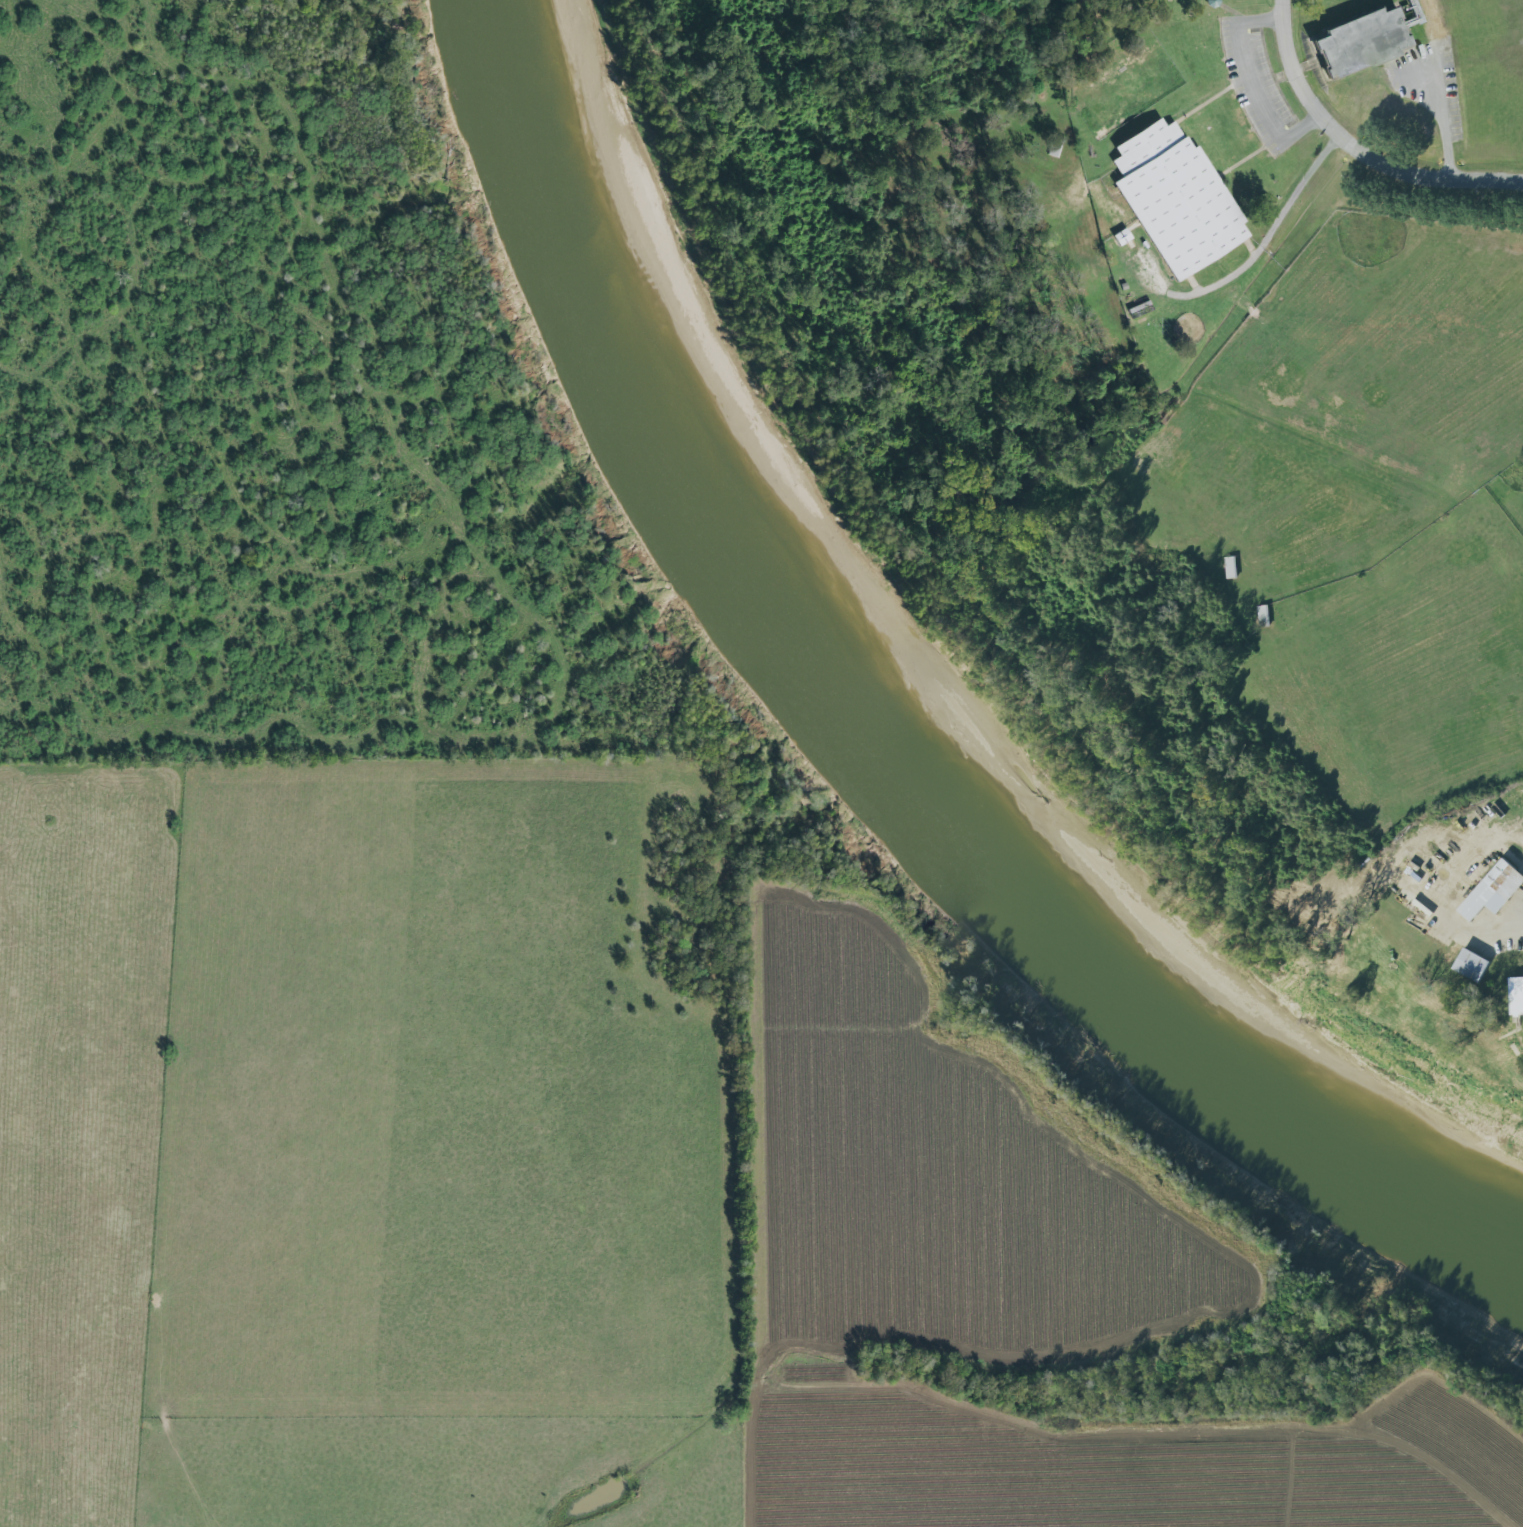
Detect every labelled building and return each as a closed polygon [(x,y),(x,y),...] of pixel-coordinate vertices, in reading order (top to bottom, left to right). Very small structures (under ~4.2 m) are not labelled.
[(1402,58),(1399,51),(1412,47),(1398,8),(1383,13),(1382,10),(1325,30),(1327,37),(1316,41),(1330,80),(1344,75),(1345,78),(1402,58)] [(1117,182),(1175,283),(1253,238),(1199,145),(1192,149),(1176,121),(1166,126),(1162,119),(1114,147),(1120,157),(1113,161),(1123,179),(1117,182)] [(1225,558),(1227,579),(1237,579),(1236,557),(1225,558)] [(1260,628),(1270,627),(1268,606),(1258,607),(1260,628)] [(1522,885),(1522,873),(1504,857),(1458,912),(1472,923),(1487,905),(1498,915),(1522,885)] [(1480,984),(1492,962),(1465,948),(1454,969),(1480,984)] [(1513,1015),(1522,1015),(1522,977),(1511,978),(1513,1015)]
